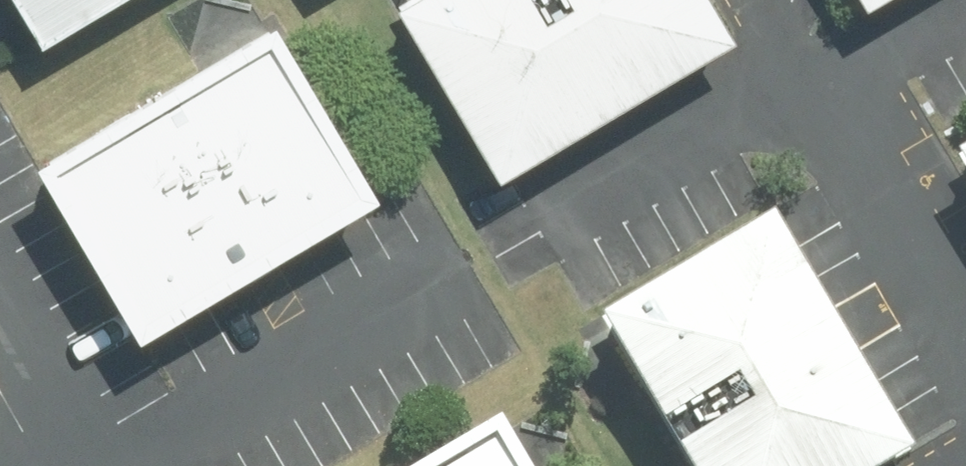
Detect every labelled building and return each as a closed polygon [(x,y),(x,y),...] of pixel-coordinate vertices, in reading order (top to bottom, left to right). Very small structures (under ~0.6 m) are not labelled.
[(39,44),(114,0),(17,0),(39,44)] [(491,181),(730,47),(703,0),(412,0),(394,10),(491,181)] [(863,16),(890,0),(854,0),(863,16)] [(38,171),(133,346),(378,214),(283,39),(38,171)] [(965,213),(965,144),(936,161),(965,213)] [(680,465),(901,465),(767,231),(600,326),(680,465)] [(498,447),(464,465),(508,465),(498,447)]
